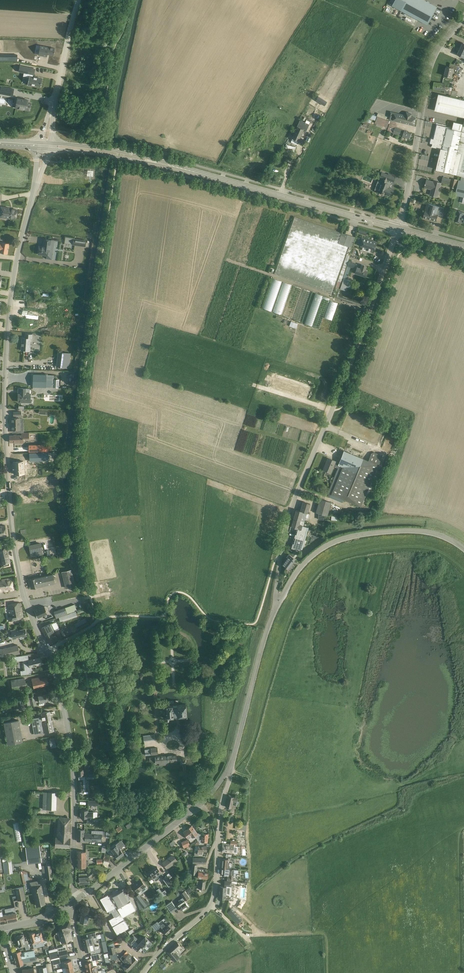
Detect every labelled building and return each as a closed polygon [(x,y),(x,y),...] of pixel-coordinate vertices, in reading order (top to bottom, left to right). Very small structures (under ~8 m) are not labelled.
[(437,6),(425,0),(397,0),(393,6),(428,24),(437,6)] [(40,45),(38,55),(46,56),(47,54),(54,55),(55,48),(40,45)] [(450,64),(449,67),(446,66),(444,75),(452,77),(454,69),(457,70),(458,66),(450,64)] [(20,66),(19,72),(30,74),(30,76),(29,76),(27,85),(35,87),(35,85),(40,87),(42,79),(32,77),(33,75),(34,75),(35,69),(20,66)] [(452,88),(445,87),(446,83),(434,82),(433,89),(445,90),(444,93),(449,93),(449,94),(451,95),(452,88)] [(0,91),(0,94),(6,95),(13,96),(14,89),(1,86),(0,90),(0,91)] [(17,98),(16,108),(29,110),(31,103),(28,103),(28,100),(17,98)] [(321,111),(324,107),(320,105),(322,102),(315,98),(311,105),(321,111)] [(406,115),(391,112),(389,120),(404,123),(414,125),(416,118),(411,117),(412,113),(406,112),(406,115)] [(366,118),(364,121),(368,122),(370,118),(375,120),(376,116),(368,113),(366,118)] [(396,123),(386,120),(377,116),(375,123),(377,123),(376,125),(386,129),(388,123),(390,124),(387,131),(409,139),(411,133),(395,127),(396,123)] [(306,131),(309,125),(306,123),(302,122),(300,121),(292,138),(298,141),(303,130),(306,131)] [(442,148),(437,170),(463,176),(463,122),(462,131),(447,128),(438,125),(433,146),(442,148)] [(389,185),(386,183),(387,180),(393,182),(396,176),(388,173),(388,174),(381,172),(380,177),(383,178),(381,182),(378,181),(374,190),(378,191),(377,191),(391,197),(394,189),(388,187),(389,185)] [(461,176),(461,180),(459,179),(459,180),(457,188),(455,195),(463,197),(462,203),(463,203),(463,177),(461,176)] [(427,180),(425,186),(432,188),(430,195),(437,197),(441,183),(434,181),(427,180)] [(444,208),(440,207),(427,203),(423,217),(436,221),(439,210),(440,210),(439,214),(443,215),(444,208)] [(17,210),(9,208),(1,207),(0,211),(0,217),(9,218),(10,218),(16,219),(17,210)] [(457,210),(454,220),(456,221),(457,222),(459,223),(460,222),(462,223),(462,222),(463,222),(463,212),(457,210)] [(351,247),(355,237),(341,232),(295,217),(274,274),(331,294),(348,246),(349,247),(347,251),(347,252),(348,253),(347,253),(335,288),(339,289),(345,270),(350,254),(352,248),(351,247)] [(360,241),(359,245),(367,247),(366,251),(370,252),(370,251),(374,252),(377,242),(369,240),(369,241),(359,237),(358,241),(360,241)] [(73,238),(72,245),(85,247),(86,240),(73,238)] [(39,246),(38,254),(47,255),(47,251),(49,251),(51,240),(44,239),(43,247),(39,246)] [(9,243),(0,242),(0,252),(7,253),(9,243)] [(357,267),(355,273),(365,277),(367,271),(365,270),(366,266),(361,264),(360,268),(357,267)] [(351,281),(343,279),(340,289),(346,291),(348,284),(350,285),(351,281)] [(282,281),(273,312),(282,314),(291,284),(282,281)] [(302,321),(311,291),(302,288),(293,318),(302,321)] [(305,324),(320,328),(329,297),(314,293),(305,324)] [(333,320),(337,302),(329,300),(325,318),(333,320)] [(30,347),(30,339),(30,338),(32,339),(32,334),(26,334),(25,338),(22,338),(22,343),(22,346),(21,350),(24,351),(25,351),(29,351),(30,347)] [(69,368),(70,353),(59,352),(57,367),(69,368)] [(53,387),(53,379),(53,375),(46,375),(46,374),(33,374),(32,387),(46,387),(53,387)] [(30,402),(30,393),(29,393),(29,389),(26,389),(26,388),(18,388),(18,402),(30,402)] [(21,416),(21,412),(13,412),(13,416),(15,416),(15,418),(11,418),(11,423),(12,423),(12,430),(20,430),(20,417),(19,418),(19,416),(21,416)] [(21,433),(21,435),(17,435),(9,435),(10,442),(14,442),(14,443),(23,443),(23,439),(29,438),(29,432),(21,433)] [(344,451),(338,463),(338,465),(342,467),(331,494),(360,507),(378,465),(382,456),(374,452),(371,453),(368,461),(344,451)] [(30,453),(30,461),(49,460),(48,452),(30,453)] [(331,473),(333,466),(335,462),(335,461),(328,458),(323,469),(331,473)] [(15,474),(25,474),(24,461),(14,462),(14,466),(14,470),(15,470),(15,474)] [(319,499),(315,513),(327,516),(331,502),(319,499)] [(303,522),(304,523),(307,513),(310,503),(303,501),(300,511),(296,510),(293,519),(303,522)] [(303,522),(293,519),(291,527),(297,528),(292,543),(293,543),(291,548),(299,550),(301,549),(302,549),(308,527),(303,526),(304,523),(303,522)] [(29,545),(31,557),(43,555),(41,542),(29,545)] [(0,549),(0,554),(1,556),(2,564),(10,562),(6,547),(0,549)] [(295,550),(291,555),(295,558),(299,553),(295,550)] [(287,558),(282,565),(288,569),(295,559),(289,554),(287,557),(287,558)] [(75,586),(71,570),(62,572),(66,588),(75,586)] [(52,574),(35,578),(29,580),(31,589),(37,587),(54,583),(52,574)] [(0,579),(0,592),(14,590),(12,577),(0,579)] [(20,603),(8,605),(10,616),(8,617),(9,621),(23,618),(20,603)] [(34,610),(38,617),(48,613),(44,605),(34,610)] [(56,618),(67,614),(65,607),(53,612),(56,618)] [(67,614),(56,618),(56,619),(59,618),(60,621),(63,620),(63,621),(77,616),(75,611),(71,613),(67,614)] [(89,625),(85,618),(74,624),(79,631),(89,625)] [(42,628),(45,636),(51,633),(54,632),(50,624),(42,628)] [(27,635),(25,629),(17,630),(17,629),(11,630),(13,638),(19,637),(20,638),(21,639),(25,638),(26,636),(26,635),(27,635)] [(51,633),(45,636),(49,644),(57,640),(55,636),(53,637),(51,633)] [(0,649),(0,658),(4,657),(20,653),(18,644),(0,649)] [(40,659),(40,658),(40,657),(28,660),(29,662),(24,663),(25,670),(23,670),(23,669),(22,670),(20,670),(21,675),(31,674),(30,667),(35,666),(36,666),(36,665),(41,664),(40,659)] [(33,688),(41,686),(48,685),(47,677),(40,679),(39,677),(31,678),(33,688)] [(25,678),(11,680),(14,695),(27,693),(25,678)] [(46,694),(42,695),(41,694),(38,694),(38,696),(19,699),(21,709),(37,706),(35,700),(39,699),(39,702),(47,701),(46,694)] [(18,700),(9,702),(10,709),(19,708),(18,700)] [(165,717),(165,718),(166,719),(167,719),(168,719),(169,718),(169,717),(174,716),(178,716),(187,715),(187,714),(186,704),(177,705),(173,705),(166,706),(167,716),(166,716),(165,717)] [(31,719),(34,734),(54,731),(52,721),(51,721),(50,711),(41,713),(42,717),(31,719)] [(19,720),(3,723),(7,745),(23,742),(19,720)] [(150,763),(155,762),(155,763),(159,762),(159,765),(168,764),(168,762),(177,761),(176,755),(155,757),(149,757),(150,763)] [(84,765),(85,774),(94,773),(93,764),(84,765)] [(84,777),(83,769),(78,769),(78,777),(79,777),(80,780),(79,780),(79,794),(89,793),(89,791),(86,791),(85,776),(84,777)] [(43,792),(42,809),(56,810),(57,792),(43,792)] [(232,805),(235,805),(237,797),(228,796),(226,807),(231,808),(232,805)] [(93,811),(88,811),(88,810),(80,810),(80,818),(96,818),(96,812),(93,812),(93,811)] [(54,836),(56,836),(55,846),(70,847),(70,838),(71,821),(71,822),(58,821),(57,827),(55,827),(54,836)] [(199,834),(198,833),(192,825),(186,829),(186,830),(183,832),(188,839),(188,838),(191,842),(196,838),(198,841),(195,843),(195,844),(199,844),(199,834)] [(84,833),(84,841),(102,842),(102,834),(104,834),(104,830),(91,830),(91,833),(84,833)] [(204,845),(204,842),(208,842),(208,834),(199,834),(198,833),(199,834),(199,844),(204,845)] [(187,839),(181,842),(184,848),(190,845),(187,839)] [(119,858),(121,857),(121,856),(124,854),(120,849),(125,845),(121,840),(116,845),(117,846),(112,850),(114,853),(118,858),(119,858)] [(223,844),(222,852),(237,853),(238,846),(234,846),(234,845),(237,845),(237,840),(231,840),(230,844),(223,844)] [(39,845),(25,847),(27,861),(41,860),(39,845)] [(77,851),(77,867),(86,867),(86,866),(88,866),(88,861),(86,861),(86,851),(77,851)] [(170,864),(171,865),(177,861),(173,856),(169,859),(168,858),(162,862),(166,867),(170,864)] [(222,859),(221,868),(228,868),(234,869),(235,858),(232,858),(232,857),(230,857),(229,859),(222,859)] [(191,868),(197,868),(198,864),(197,864),(197,863),(205,864),(205,858),(193,858),(193,863),(192,863),(191,868)] [(157,867),(149,872),(153,878),(154,879),(155,881),(163,875),(161,872),(157,867)] [(208,873),(205,873),(205,869),(197,868),(191,868),(189,868),(188,873),(197,874),(197,872),(199,872),(198,877),(207,879),(208,873)] [(221,868),(220,874),(227,875),(227,880),(233,881),(237,881),(238,869),(228,869),(228,868),(221,868)] [(89,878),(94,874),(91,870),(86,874),(79,874),(79,877),(79,883),(89,882),(89,878)] [(166,875),(162,878),(169,887),(173,884),(166,875)] [(137,892),(138,891),(140,894),(142,893),(148,889),(145,886),(145,885),(140,879),(135,883),(135,882),(132,885),(137,892)] [(33,899),(35,899),(36,906),(45,904),(44,897),(40,880),(31,882),(32,887),(31,887),(33,899)] [(219,898),(229,898),(229,895),(230,895),(231,886),(232,881),(227,880),(227,881),(224,880),(224,886),(219,886),(219,898)] [(199,881),(197,881),(197,884),(196,888),(199,888),(199,889),(205,889),(206,882),(199,881)] [(23,887),(15,888),(18,900),(25,899),(23,887)] [(125,893),(123,889),(119,891),(117,889),(112,892),(113,894),(108,896),(107,895),(100,899),(107,912),(108,911),(110,913),(111,912),(114,917),(109,920),(117,934),(129,928),(123,917),(135,910),(130,901),(125,893)] [(180,903),(177,904),(182,911),(189,907),(185,901),(189,898),(185,891),(184,891),(180,894),(183,898),(182,898),(178,900),(180,903)] [(138,894),(134,897),(139,903),(143,900),(138,894)] [(171,912),(176,908),(171,901),(166,905),(171,912)] [(15,907),(5,909),(6,914),(8,921),(17,919),(16,912),(15,907)] [(90,914),(91,910),(86,909),(86,912),(82,912),(80,922),(87,923),(89,914),(90,914)] [(235,920),(237,918),(229,910),(226,912),(235,920)] [(161,927),(163,930),(166,934),(174,927),(170,923),(168,919),(167,919),(165,917),(158,923),(157,922),(151,926),(155,932),(161,927)] [(65,931),(69,930),(71,930),(69,921),(57,924),(59,931),(65,929),(65,931)] [(65,929),(59,931),(61,936),(59,936),(60,938),(58,939),(59,943),(61,942),(61,943),(72,939),(69,930),(65,931),(65,929)] [(32,943),(33,943),(34,948),(44,945),(41,932),(35,934),(34,933),(30,934),(32,943)] [(82,939),(84,945),(94,943),(93,940),(96,939),(95,932),(86,934),(87,938),(82,939)] [(16,936),(19,948),(28,945),(27,941),(25,942),(23,934),(16,936)] [(133,936),(128,941),(131,944),(132,944),(134,945),(132,947),(136,950),(138,947),(143,951),(147,948),(146,947),(148,946),(151,942),(145,937),(138,944),(134,940),(136,938),(133,936)] [(180,952),(183,949),(177,941),(166,951),(173,958),(177,954),(175,952),(175,951),(177,949),(180,952)] [(95,946),(94,943),(84,945),(85,952),(90,951),(91,954),(100,952),(99,945),(95,946)] [(58,947),(60,958),(69,956),(66,945),(58,947)] [(114,946),(108,947),(110,954),(109,954),(111,960),(118,959),(116,953),(114,946)] [(21,951),(13,953),(15,959),(22,957),(35,955),(34,950),(25,952),(21,953),(21,951)] [(86,968),(93,966),(97,965),(96,960),(100,959),(99,953),(90,955),(91,958),(86,959),(86,962),(85,963),(86,968)] [(133,957),(129,953),(125,958),(122,955),(120,958),(122,960),(126,964),(123,968),(127,971),(138,960),(134,956),(133,957)] [(15,959),(16,966),(23,964),(23,963),(36,961),(35,955),(22,957),(15,959)] [(47,972),(52,971),(51,963),(46,964),(46,967),(39,968),(40,972),(47,972)]
